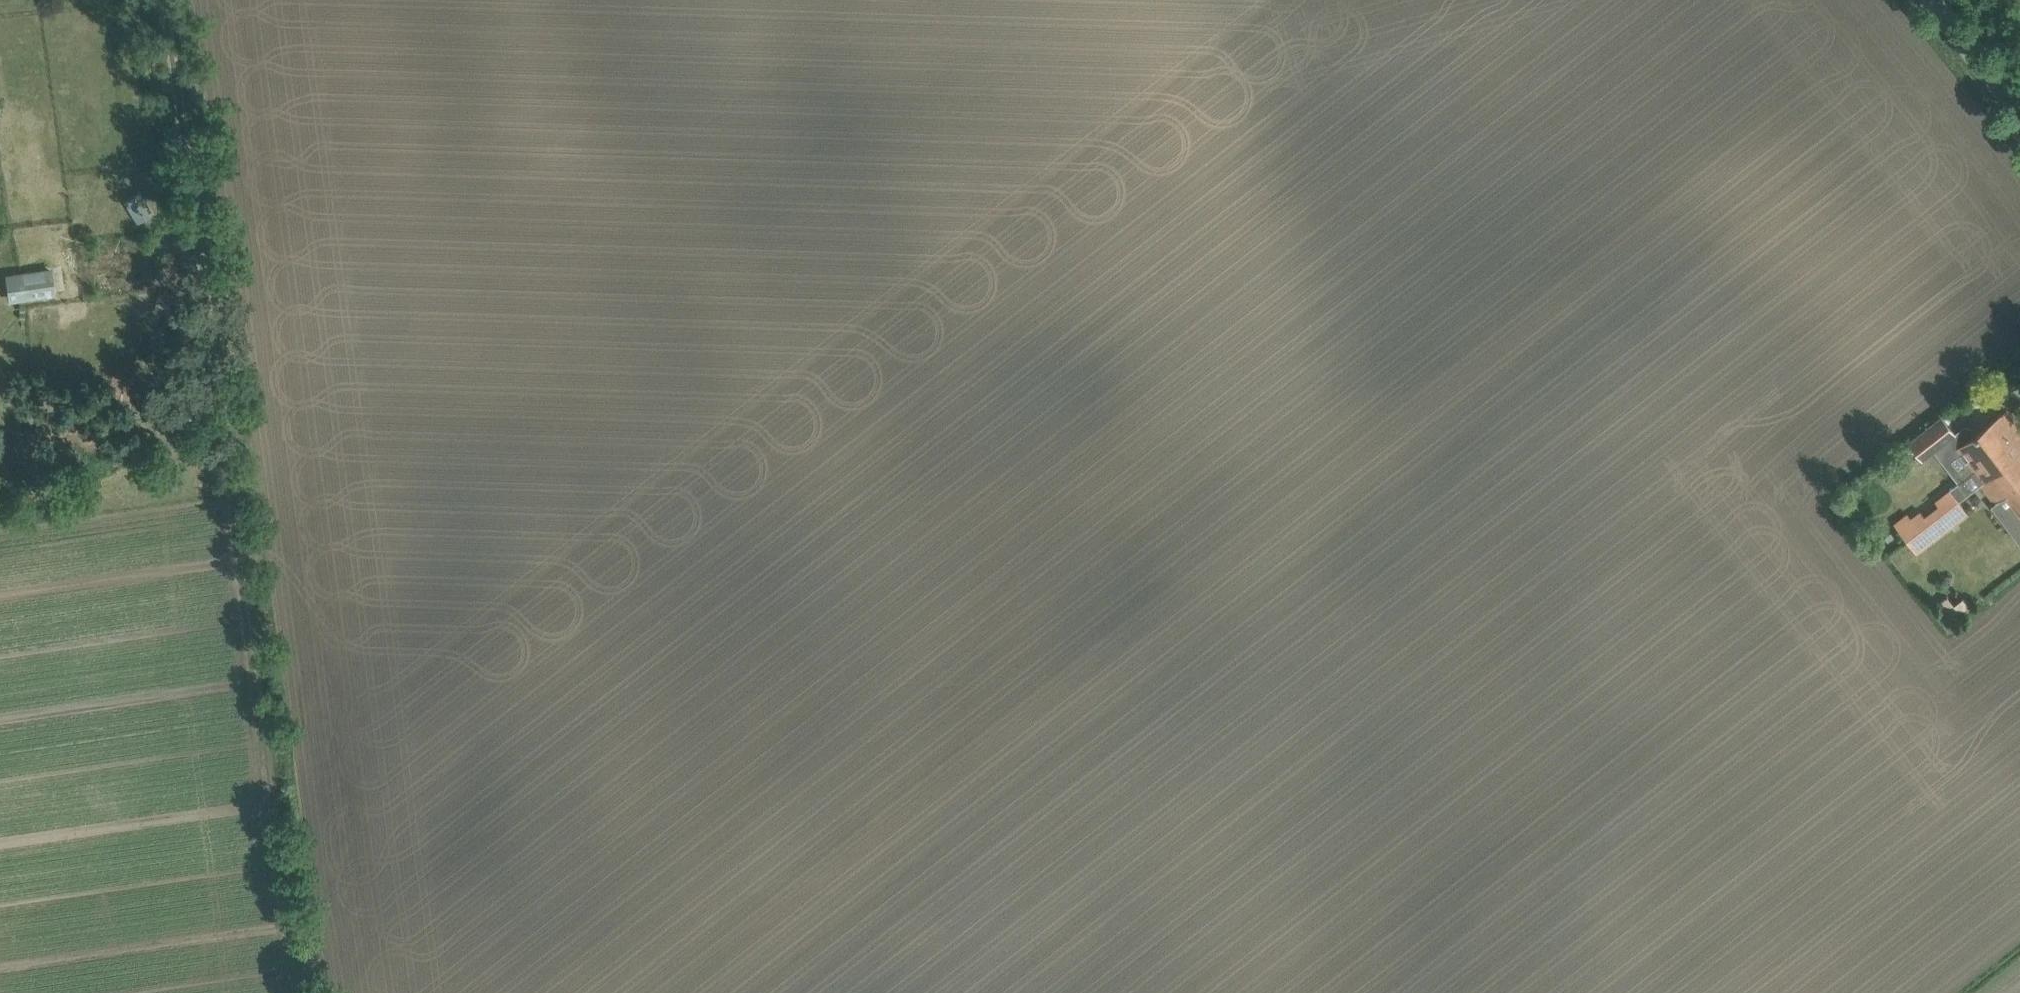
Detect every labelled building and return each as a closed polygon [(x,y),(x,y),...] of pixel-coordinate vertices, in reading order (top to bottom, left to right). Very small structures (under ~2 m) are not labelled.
[(9,302),(56,295),(52,267),(5,274),(9,302)] [(1908,441),(1910,443),(1916,451),(1923,459),(1932,452),(1957,484),(1949,489),(1958,501),(1983,482),(2019,453),(2019,428),(2006,410),(1990,423),(1983,428),(1963,443),(1955,433),(1942,415),(1908,441)] [(1983,482),(1998,502),(2008,494),(2019,510),(2019,453),(1983,482)] [(1944,512),(1920,531),(1929,543),(1967,513),(1957,501),(1944,512)] [(1907,512),(1894,523),(1907,540),(1920,531),(1944,512),(1939,505),(1924,515),(1920,510),(1911,517),(1907,512)]
